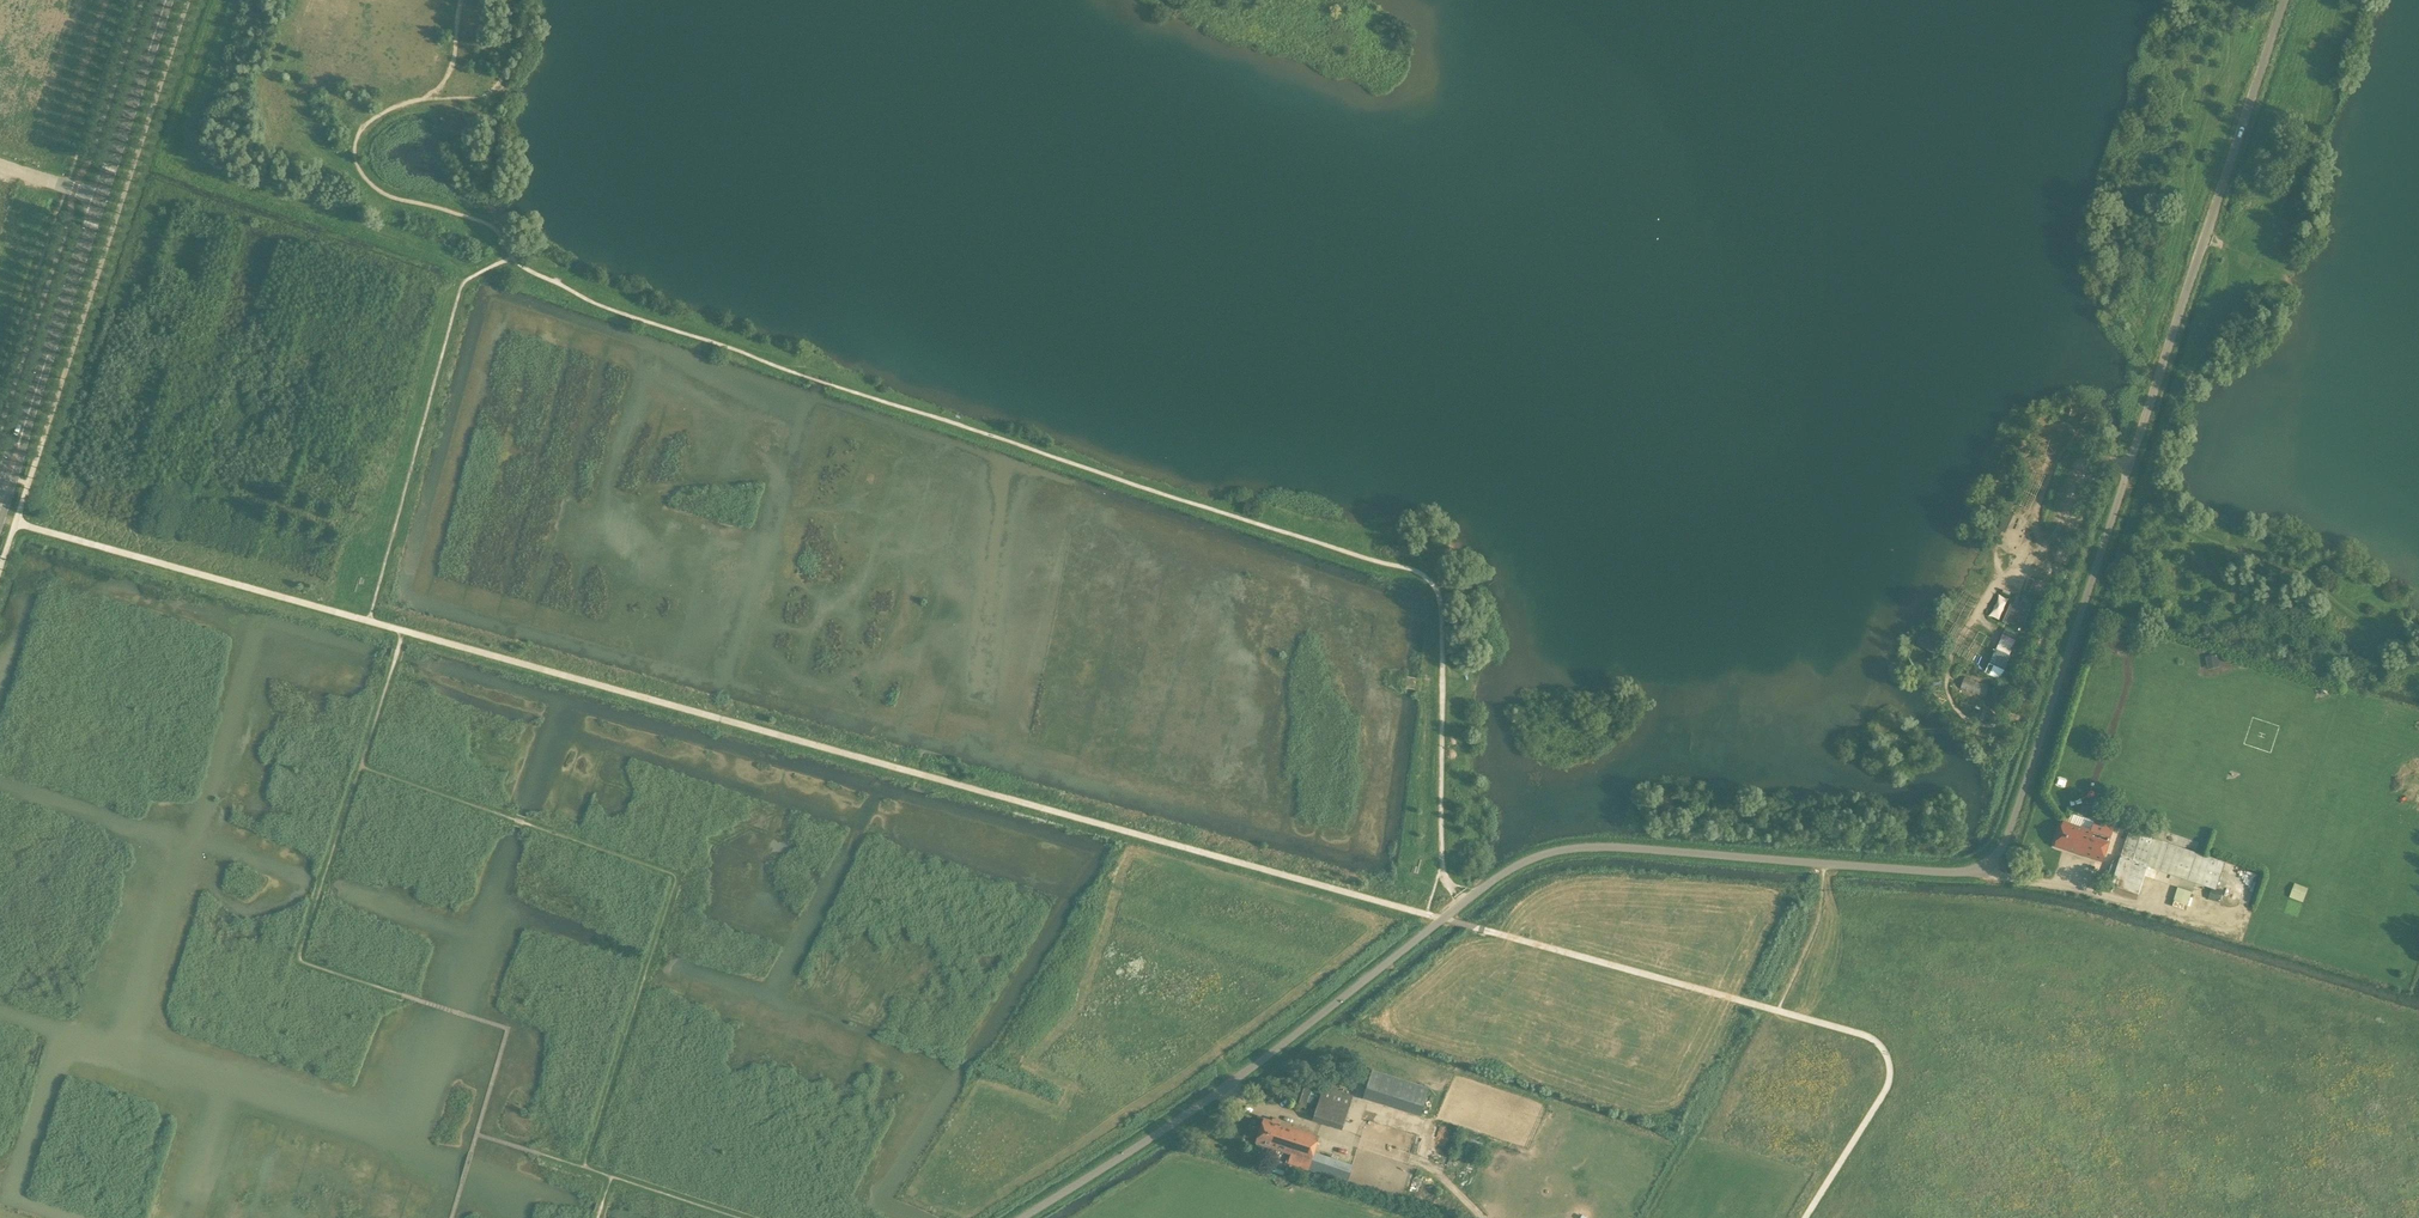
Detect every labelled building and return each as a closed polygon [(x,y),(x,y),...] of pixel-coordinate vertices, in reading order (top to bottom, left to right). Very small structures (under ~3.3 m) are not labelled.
[(2003,533),(2012,512),(2005,509),(1997,530),(2003,533)] [(2011,534),(2019,515),(2012,513),(2005,532),(2011,534)] [(2032,604),(2024,601),(2021,608),(2011,603),(2004,620),(2022,627),(2029,612),(2028,612),(2032,604)] [(2011,655),(2018,632),(2003,627),(1996,650),(2011,655)] [(2124,644),(2116,639),(2111,646),(2120,651),(2124,644)] [(2206,657),(2207,665),(2219,663),(2217,655),(2206,657)] [(1960,690),(1986,693),(1987,683),(1961,680),(1960,690)] [(2056,845),(2103,861),(2114,828),(2095,821),(2092,830),(2064,821),(2056,845)] [(2148,867),(2211,888),(2215,890),(2225,862),(2130,829),(2121,857),(2113,861),(2103,889),(2112,892),(2114,886),(2139,894),(2148,867)] [(2273,891),(2287,896),(2291,881),(2278,877),(2273,891)] [(2176,887),(2172,902),(2187,906),(2191,890),(2176,887)] [(2223,892),(2215,890),(2212,899),(2220,902),(2223,892)] [(1429,1088),(1372,1069),(1363,1098),(1420,1115),(1429,1088)] [(1313,1082),(1306,1080),(1298,1105),(1305,1107),(1307,1102),(1312,1104),(1314,1097),(1311,1096),(1309,1095),(1313,1082)] [(1352,1095),(1324,1086),(1314,1116),(1323,1119),(1322,1122),(1341,1129),(1352,1095)] [(1271,1154),(1273,1147),(1291,1153),(1287,1162),(1308,1169),(1319,1137),(1263,1118),(1256,1142),(1258,1142),(1256,1149),(1271,1154)]
